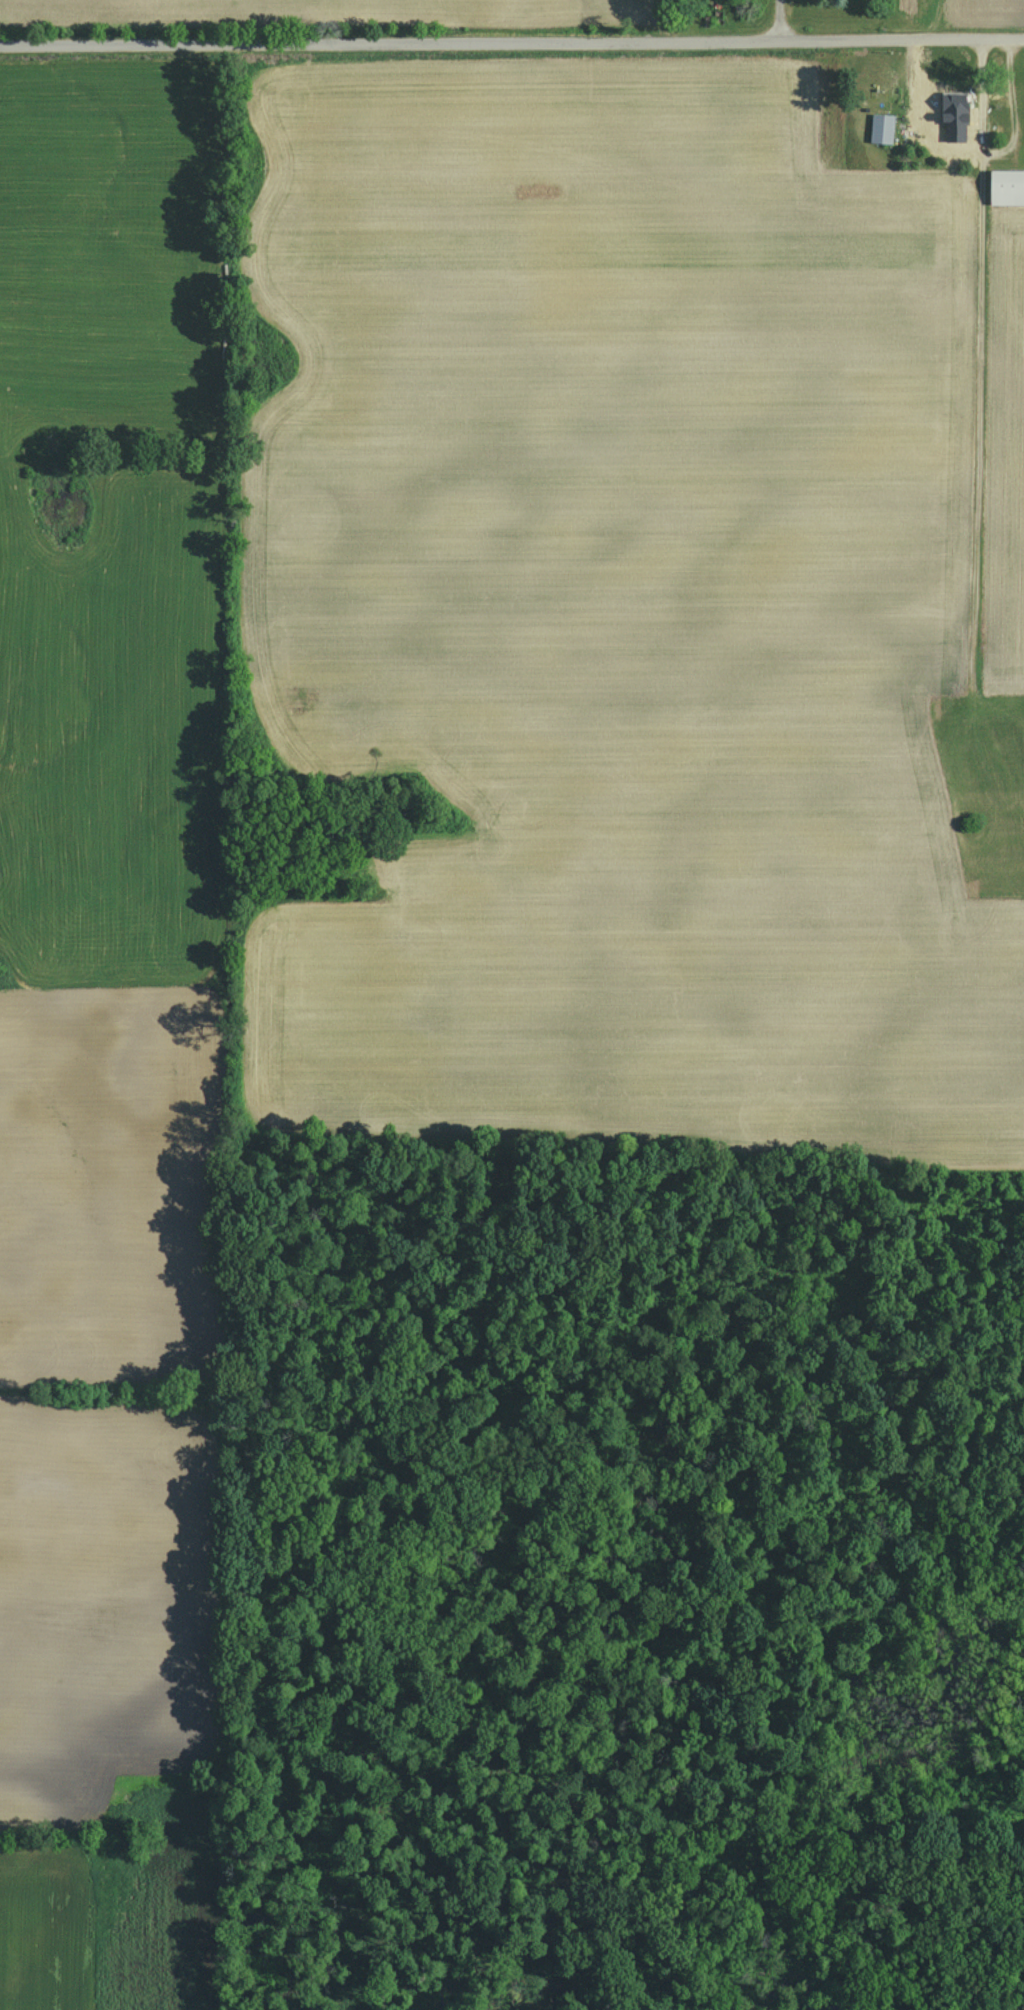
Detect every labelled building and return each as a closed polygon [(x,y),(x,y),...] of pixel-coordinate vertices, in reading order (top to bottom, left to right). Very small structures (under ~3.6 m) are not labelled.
[(939,90),(966,90),(966,101),(969,101),(969,122),(939,122),(939,90)] [(871,113),(869,141),(891,142),(893,115),(871,113)] [(987,169),(1023,169),(1023,204),(988,204),(987,169)]
